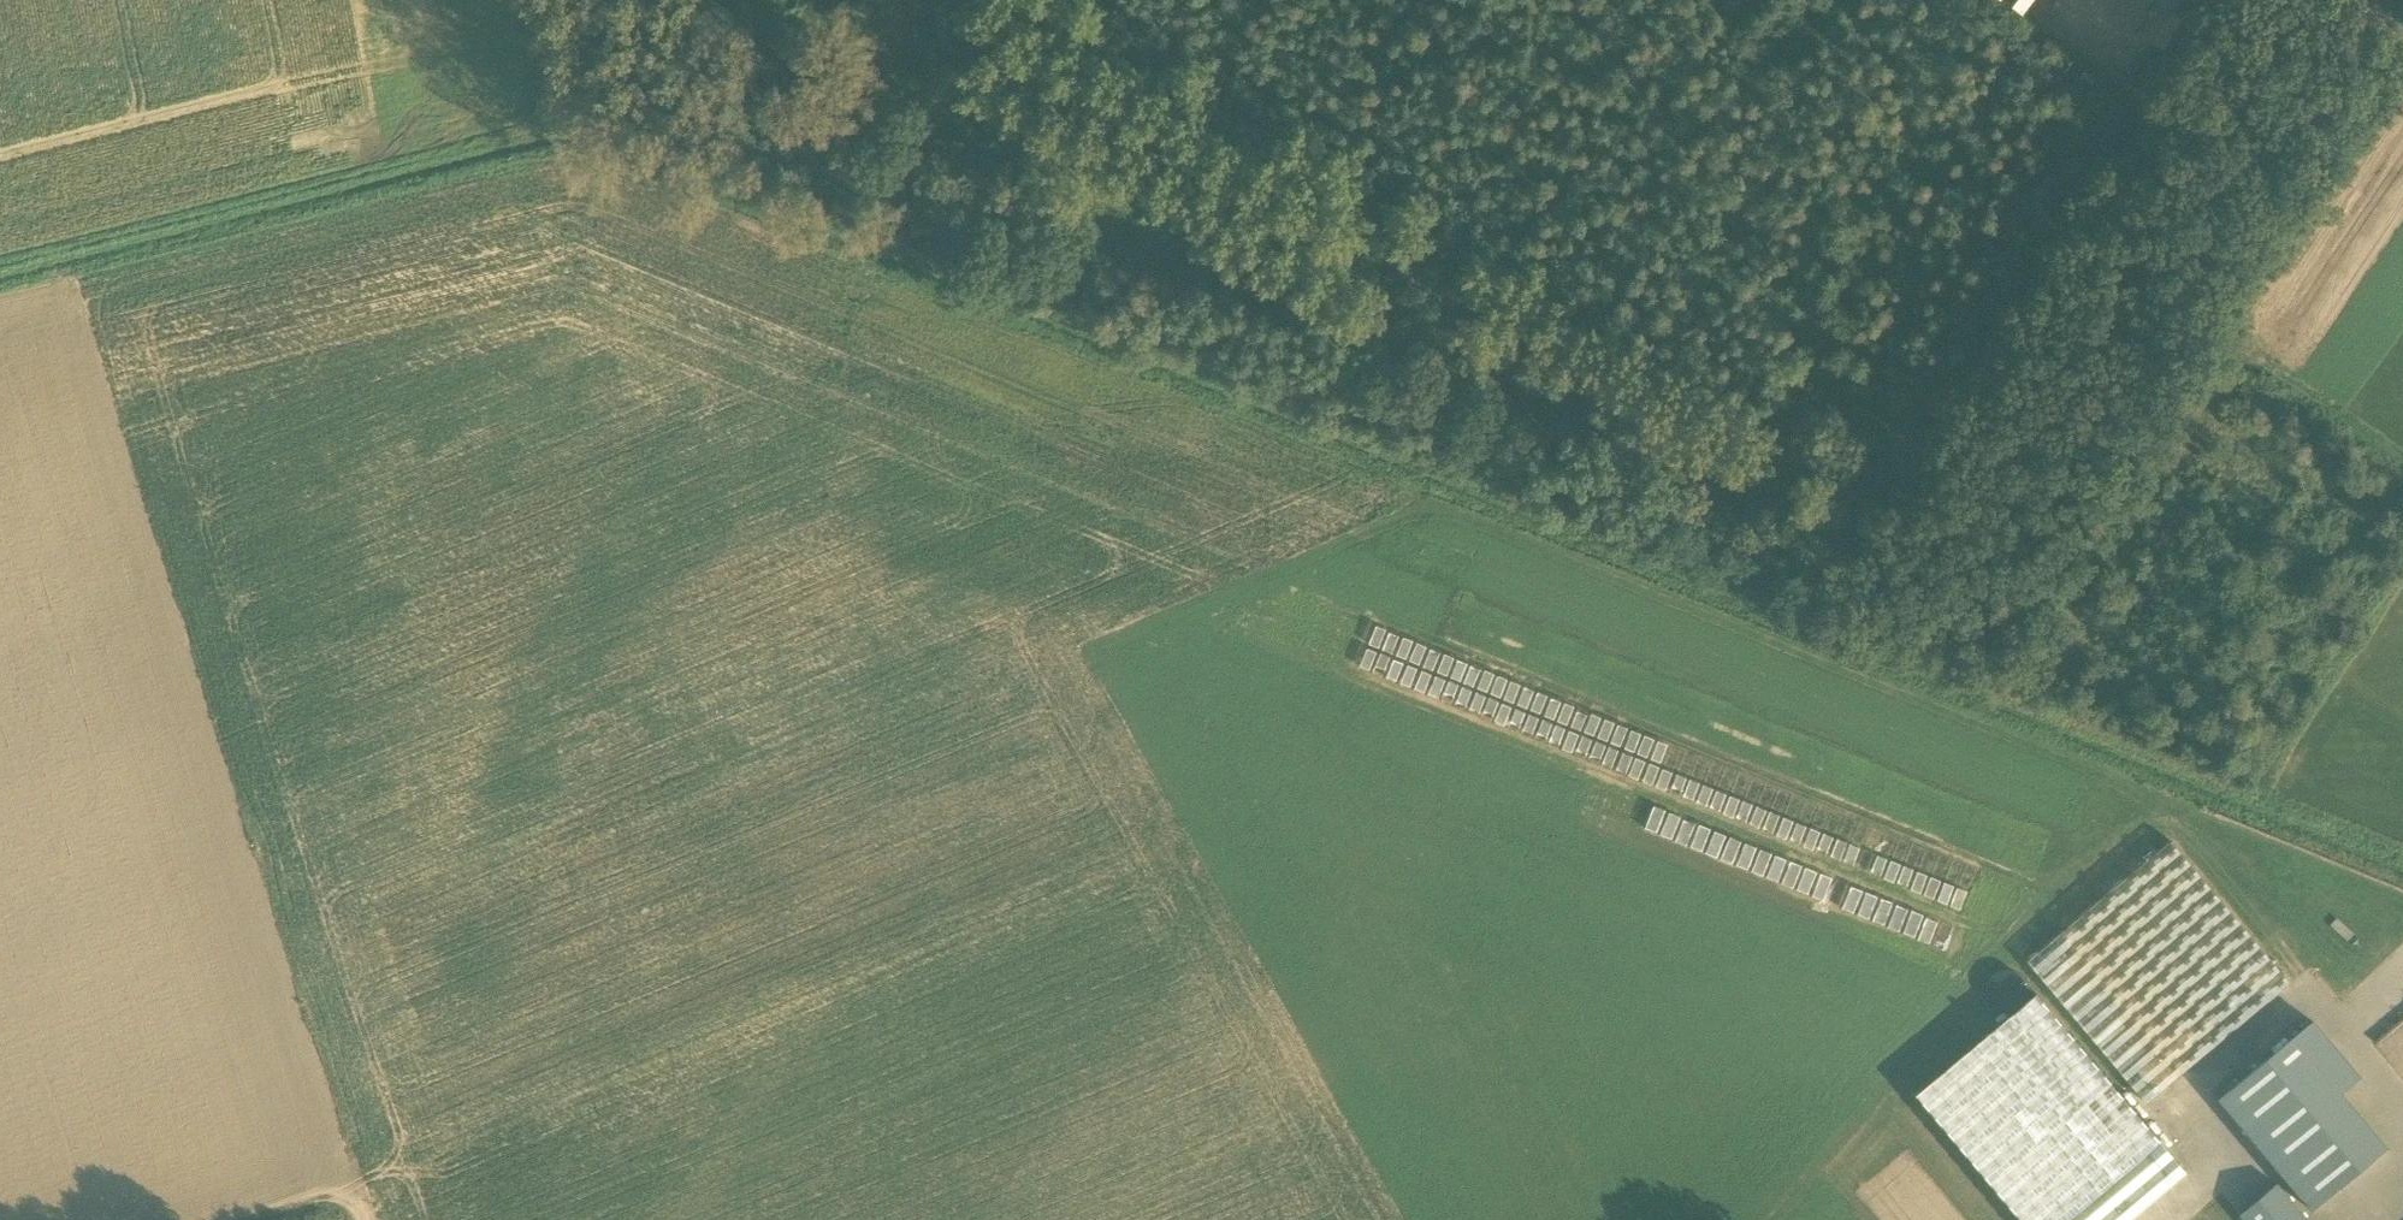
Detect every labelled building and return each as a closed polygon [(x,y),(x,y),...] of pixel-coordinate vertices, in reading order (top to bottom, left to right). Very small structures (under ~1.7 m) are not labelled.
[(2148,1103),(2291,983),(2171,840),(2028,961),(2148,1103)] [(2030,1219),(2129,1219),(2190,1169),(2040,991),(1921,1091),(2030,1219)] [(2313,1210),(2387,1148),(2341,1093),(2293,1036),(2219,1099),(2313,1210)] [(2277,1184),(2240,1215),(2245,1219),(2308,1219),(2277,1184)]
